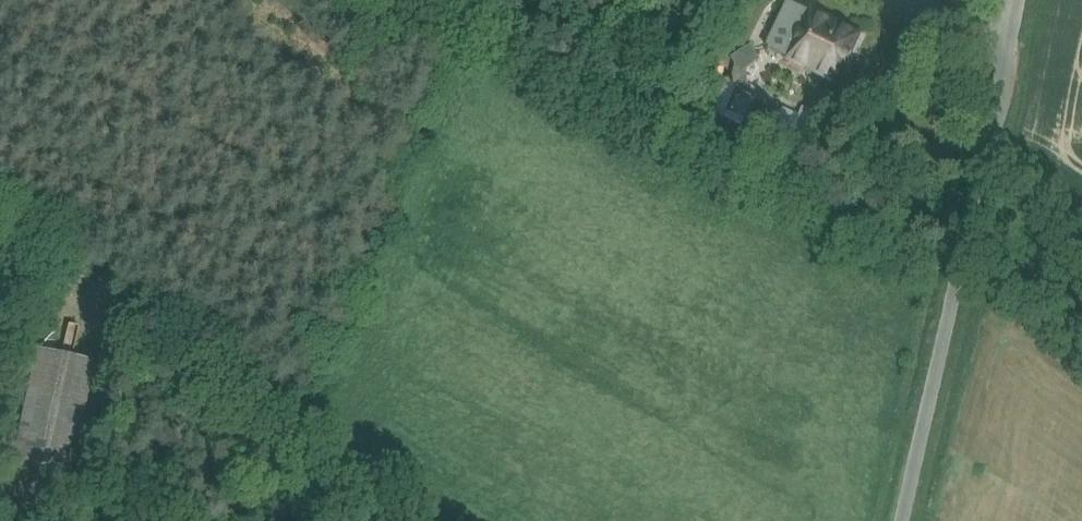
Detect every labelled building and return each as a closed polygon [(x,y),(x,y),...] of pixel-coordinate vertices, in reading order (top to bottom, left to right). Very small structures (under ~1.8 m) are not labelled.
[(860,37),(793,2),(769,48),(805,67),(806,65),(837,81),(844,67),(835,62),(843,45),(853,50),(860,37)] [(753,46),(731,58),(739,73),(761,61),(753,46)] [(745,80),(727,72),(713,104),(732,112),(745,80)] [(92,367),(39,354),(16,460),(70,472),(92,367)]
